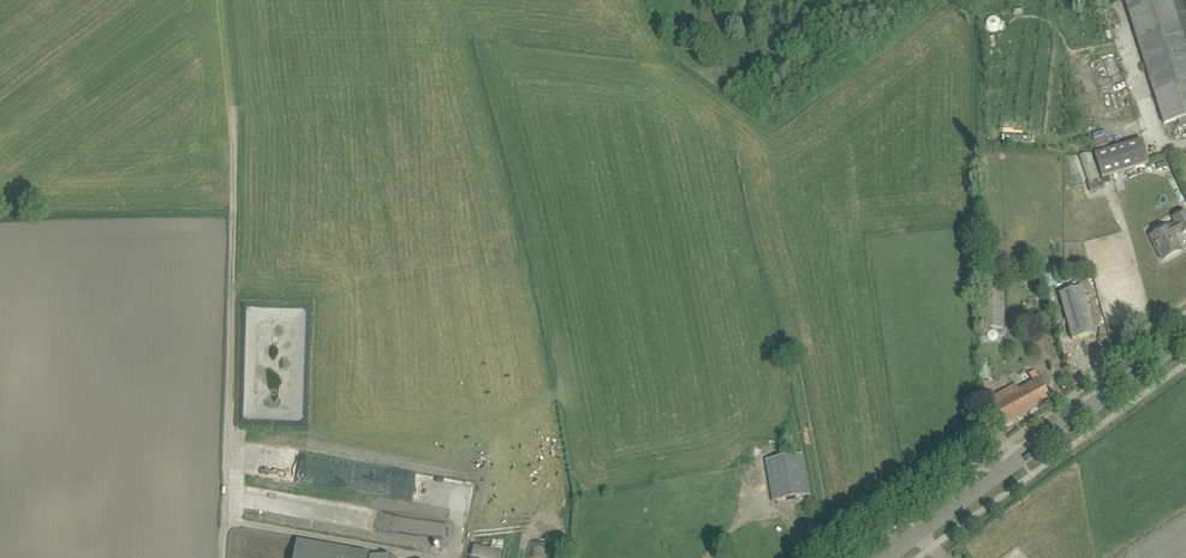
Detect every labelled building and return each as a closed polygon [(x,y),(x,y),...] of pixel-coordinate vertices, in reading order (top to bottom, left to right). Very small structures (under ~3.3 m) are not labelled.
[(1185,136),(1185,0),(1125,0),(1164,125),(1177,121),(1183,137),(1185,136)] [(1095,155),(1102,178),(1109,176),(1149,164),(1142,141),(1095,155)] [(1109,176),(1102,178),(1102,179),(1104,184),(1111,182),(1109,176)] [(1088,183),(1091,193),(1105,189),(1104,184),(1102,179),(1088,183)] [(1185,212),(1173,218),(1176,224),(1171,227),(1170,226),(1150,236),(1163,261),(1182,251),(1174,236),(1181,233),(1181,234),(1185,232),(1185,213),(1185,212)] [(1005,328),(1005,279),(981,279),(981,328),(1005,328)] [(1060,294),(1072,340),(1095,333),(1083,288),(1060,294)] [(1020,301),(1025,312),(1043,306),(1039,294),(1020,301)] [(1036,314),(1039,325),(1053,322),(1051,311),(1036,314)] [(988,358),(981,358),(981,364),(979,364),(980,380),(988,379),(988,358)] [(1019,390),(1015,384),(1013,385),(1015,387),(991,401),(1005,426),(1051,401),(1039,379),(1019,390)] [(810,495),(803,454),(766,460),(773,502),(810,495)] [(297,541),(294,557),(367,557),(368,553),(297,541)]
